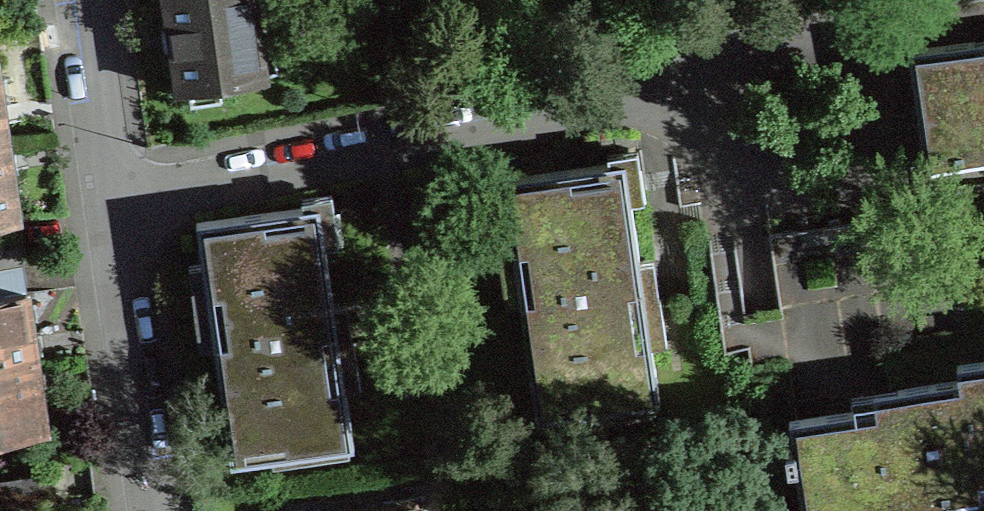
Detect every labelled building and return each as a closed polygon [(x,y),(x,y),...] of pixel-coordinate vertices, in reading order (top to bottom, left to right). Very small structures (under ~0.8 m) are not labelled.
[(255,0),(165,0),(170,33),(178,90),(266,78),(255,0)] [(976,49),(975,39),(908,48),(926,171),(983,163),(983,48),(976,49)] [(15,218),(6,155),(4,138),(0,138),(0,220),(15,218)] [(659,298),(645,300),(641,276),(625,161),(502,178),(513,260),(499,262),(505,304),(520,302),(536,420),(597,411),(596,403),(651,395),(652,403),(660,402),(651,344),(666,342),(659,298)] [(335,320),(318,204),(196,222),(208,304),(193,306),(199,348),(214,346),(230,463),(291,455),(290,447),(345,439),(346,447),(353,446),(345,388),(360,386),(353,342),(339,344),(335,320)] [(21,262),(17,231),(0,233),(0,265),(21,262)] [(35,361),(27,305),(21,262),(0,265),(0,366),(35,361)] [(980,486),(983,486),(983,360),(956,364),(959,378),(980,486)] [(45,429),(37,374),(35,361),(0,366),(0,435),(45,429)] [(899,397),(875,401),(876,405),(853,409),(789,418),(793,447),(785,448),(788,466),(795,465),(802,510),(913,510),(983,501),(980,486),(959,378),(897,388),(899,397)] [(0,482),(0,510),(44,510),(57,509),(51,474),(0,482)] [(417,497),(382,502),(383,510),(419,510),(417,497)]
